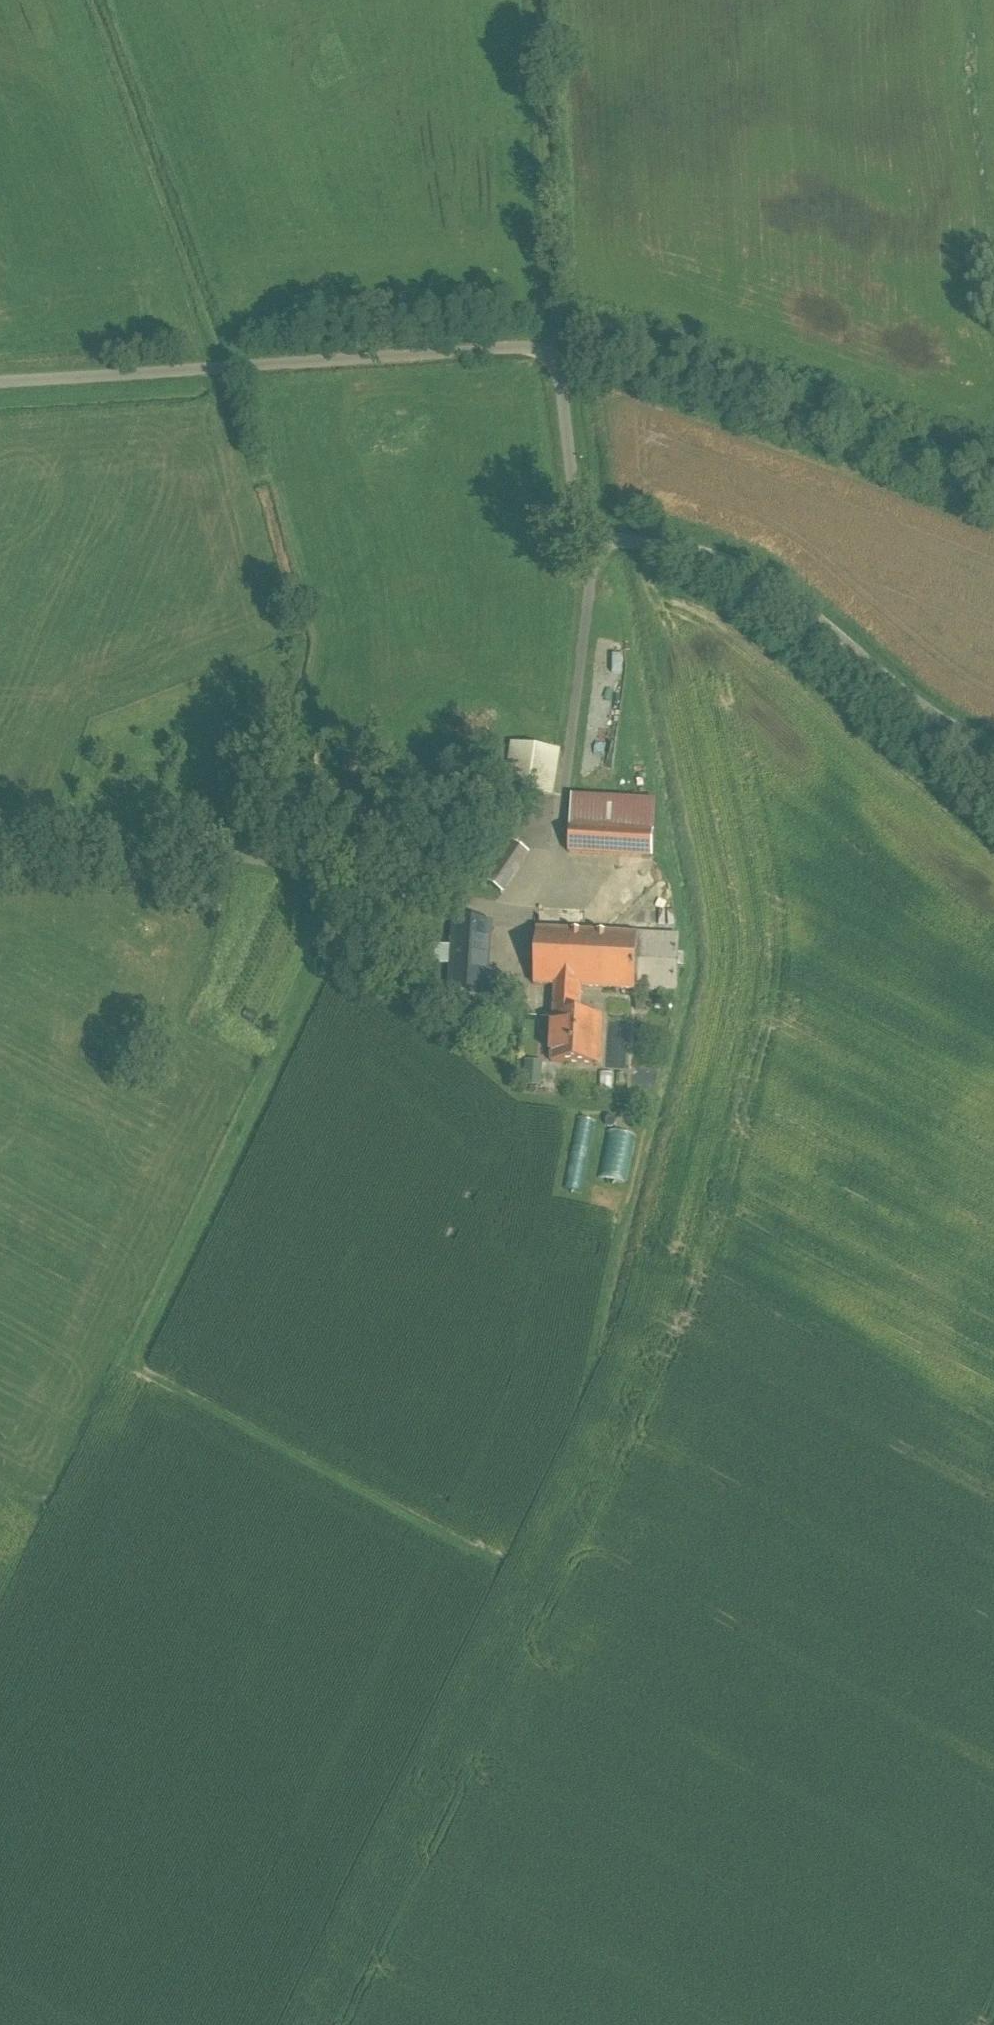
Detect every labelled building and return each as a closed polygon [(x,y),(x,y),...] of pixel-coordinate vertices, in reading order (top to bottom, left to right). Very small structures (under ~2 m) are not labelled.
[(551,759),(507,754),(505,798),(547,803),(551,759)] [(650,810),(567,804),(559,856),(645,864),(650,810)] [(520,862),(500,848),(478,890),(496,900),(520,862)] [(480,934),(441,932),(440,995),(478,996),(480,934)] [(542,995),(541,1017),(569,1018),(570,992),(667,998),(670,945),(532,938),(528,994),(542,995)] [(593,1025),(538,1022),(535,1070),(591,1073),(593,1025)]
